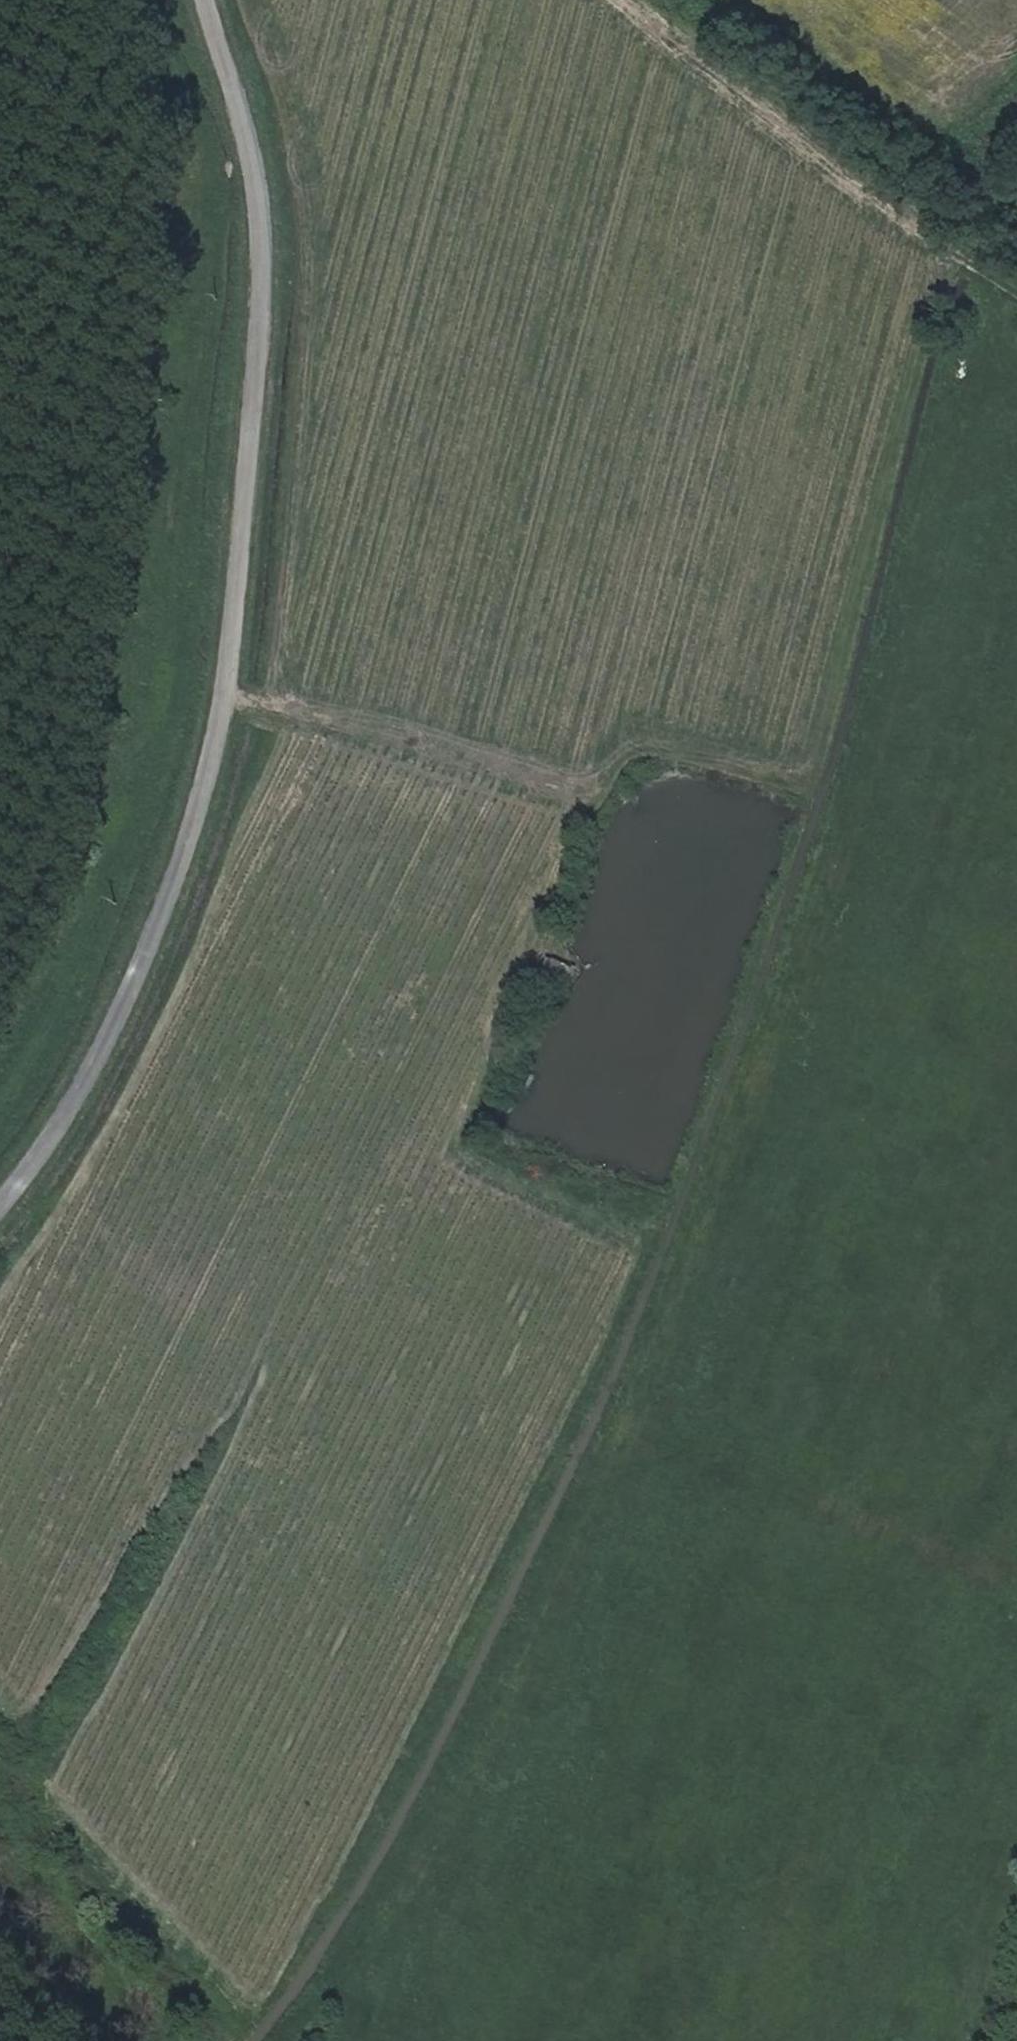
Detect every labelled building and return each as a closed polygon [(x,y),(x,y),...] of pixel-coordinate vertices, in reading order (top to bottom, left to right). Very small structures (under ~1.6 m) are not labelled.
[(1016,242),(1006,259),(1016,265),(1016,242)]
